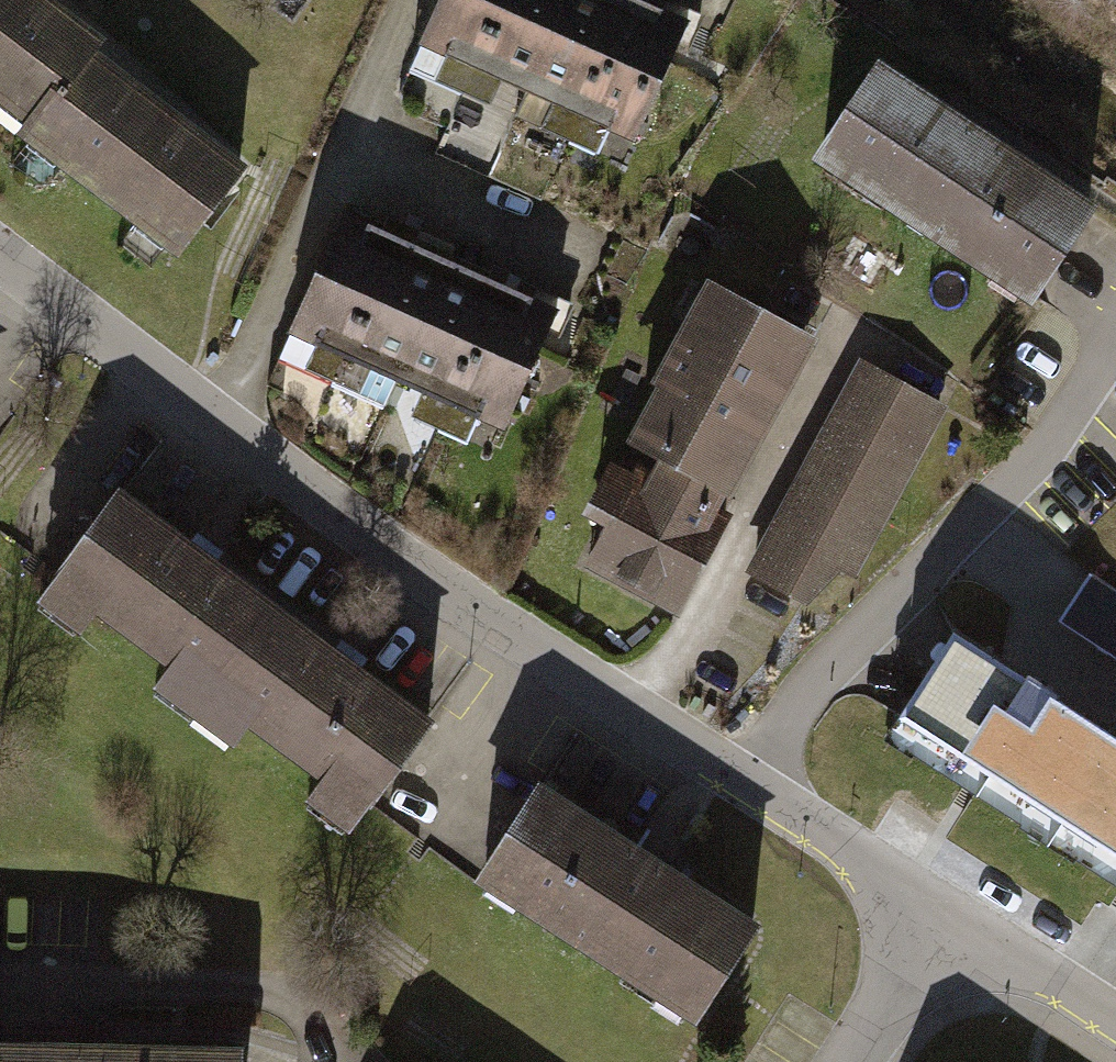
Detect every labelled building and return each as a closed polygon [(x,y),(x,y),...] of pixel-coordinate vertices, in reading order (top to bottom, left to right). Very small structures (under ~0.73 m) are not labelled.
[(56,0),(0,0),(0,100),(29,123),(100,35),(56,0)] [(416,88),(472,111),(519,0),(453,0),(416,88)] [(472,111),(526,134),(582,0),(519,0),(472,111)] [(643,0),(582,0),(526,134),(582,157),(648,2),(643,0)] [(648,2),(582,157),(636,180),(701,24),(648,2)] [(261,163),(100,35),(29,123),(190,252),(261,163)] [(899,65),(832,165),(1045,306),(1112,206),(899,65)] [(408,240),(351,216),(286,372),(343,395),(408,240)] [(462,262),(408,240),(343,395),(397,418),(462,262)] [(518,286),(462,262),(397,418),(453,441),(518,286)] [(518,286),(453,441),(506,463),(571,308),(518,286)] [(833,345),(722,290),(583,568),(694,623),(833,345)] [(962,412),(864,358),(747,579),(829,627),(862,593),(962,412)] [(294,613),(134,498),(66,592),(226,708),(294,613)] [(452,726),(294,613),(226,708),(383,821),(452,726)] [(910,732),(1074,837),(1115,773),(1115,729),(971,636),(910,732)] [(1074,837),(1115,864),(1115,773),(1074,837)] [(779,933),(554,791),(489,893),(714,1035),(779,933)] [(0,1051),(0,1061),(22,1061),(22,1052),(0,1051)] [(22,1052),(22,1061),(266,1061),(266,1059),(22,1052)]
